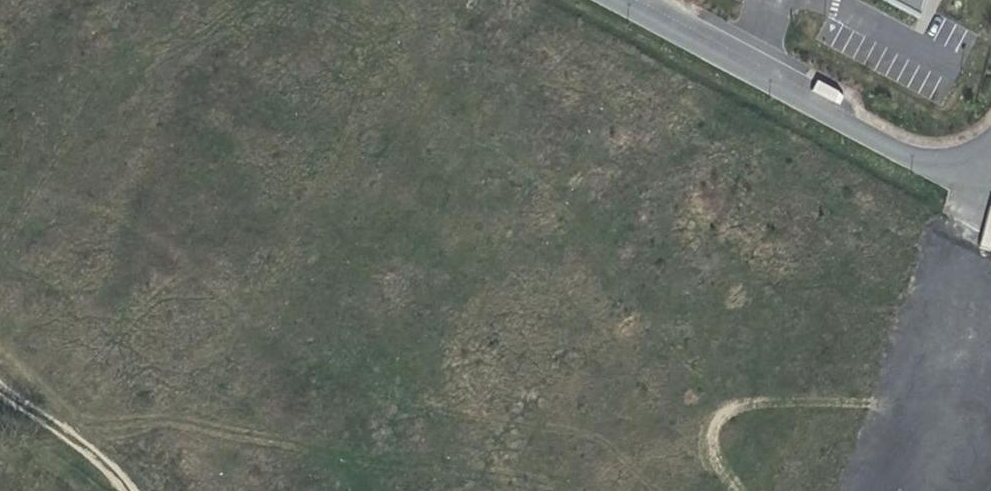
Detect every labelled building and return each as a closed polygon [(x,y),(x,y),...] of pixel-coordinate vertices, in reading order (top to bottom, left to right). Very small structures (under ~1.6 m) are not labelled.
[(915,18),(921,0),(887,0),(915,18)]
